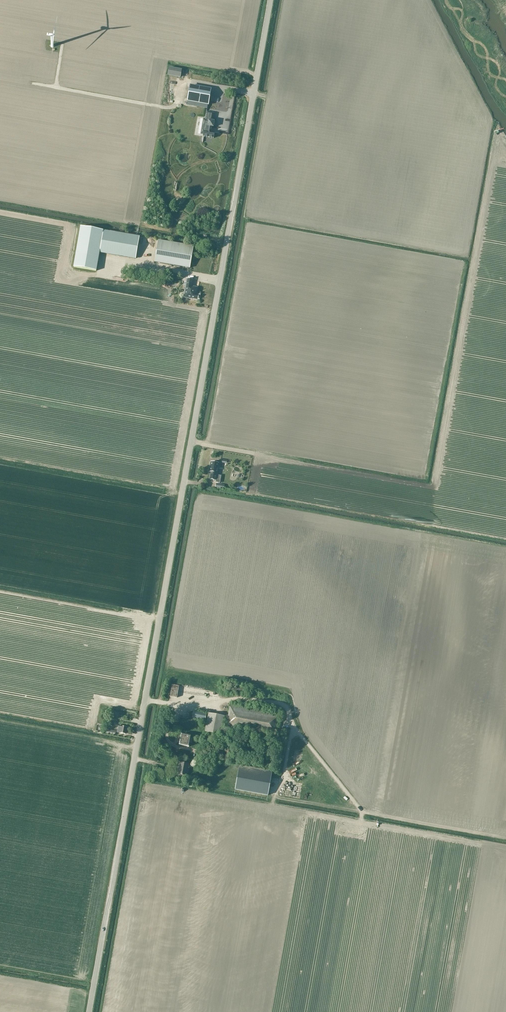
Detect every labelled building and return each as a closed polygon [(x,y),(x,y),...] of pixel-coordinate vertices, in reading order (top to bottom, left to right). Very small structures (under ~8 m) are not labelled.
[(168,75),(180,77),(182,69),(169,67),(168,75)] [(210,89),(190,86),(188,101),(187,105),(196,106),(196,103),(208,105),(210,89)] [(219,134),(219,133),(211,132),(212,127),(213,128),(214,121),(212,121),(214,113),(207,112),(205,120),(203,120),(201,131),(204,131),(202,142),(203,142),(204,137),(213,138),(214,133),(219,134)] [(199,135),(202,120),(197,119),(194,134),(199,135)] [(74,267),(97,271),(103,231),(80,227),(74,267)] [(136,259),(137,248),(139,237),(110,232),(106,254),(136,259)] [(154,262),(190,269),(194,246),(158,240),(157,244),(154,262)] [(192,286),(193,280),(187,279),(186,280),(185,280),(185,283),(186,283),(183,298),(183,297),(192,299),(198,300),(199,295),(196,295),(197,288),(192,286)] [(217,475),(219,463),(211,462),(209,472),(211,472),(210,479),(216,480),(215,482),(220,483),(221,476),(217,475)] [(246,695),(248,687),(233,684),(231,693),(246,695)] [(278,725),(281,713),(230,704),(227,716),(225,728),(276,738),(279,725),(278,725)] [(204,720),(205,714),(194,711),(192,718),(204,720)] [(221,734),(224,716),(208,713),(205,732),(221,734)] [(121,726),(119,726),(118,729),(117,732),(120,732),(120,733),(125,734),(127,727),(121,726)] [(190,740),(191,736),(181,734),(179,745),(189,747),(190,743),(192,743),(192,741),(190,740)] [(186,776),(188,764),(180,762),(178,774),(186,776)] [(267,795),(271,773),(239,767),(235,790),(267,795)]
